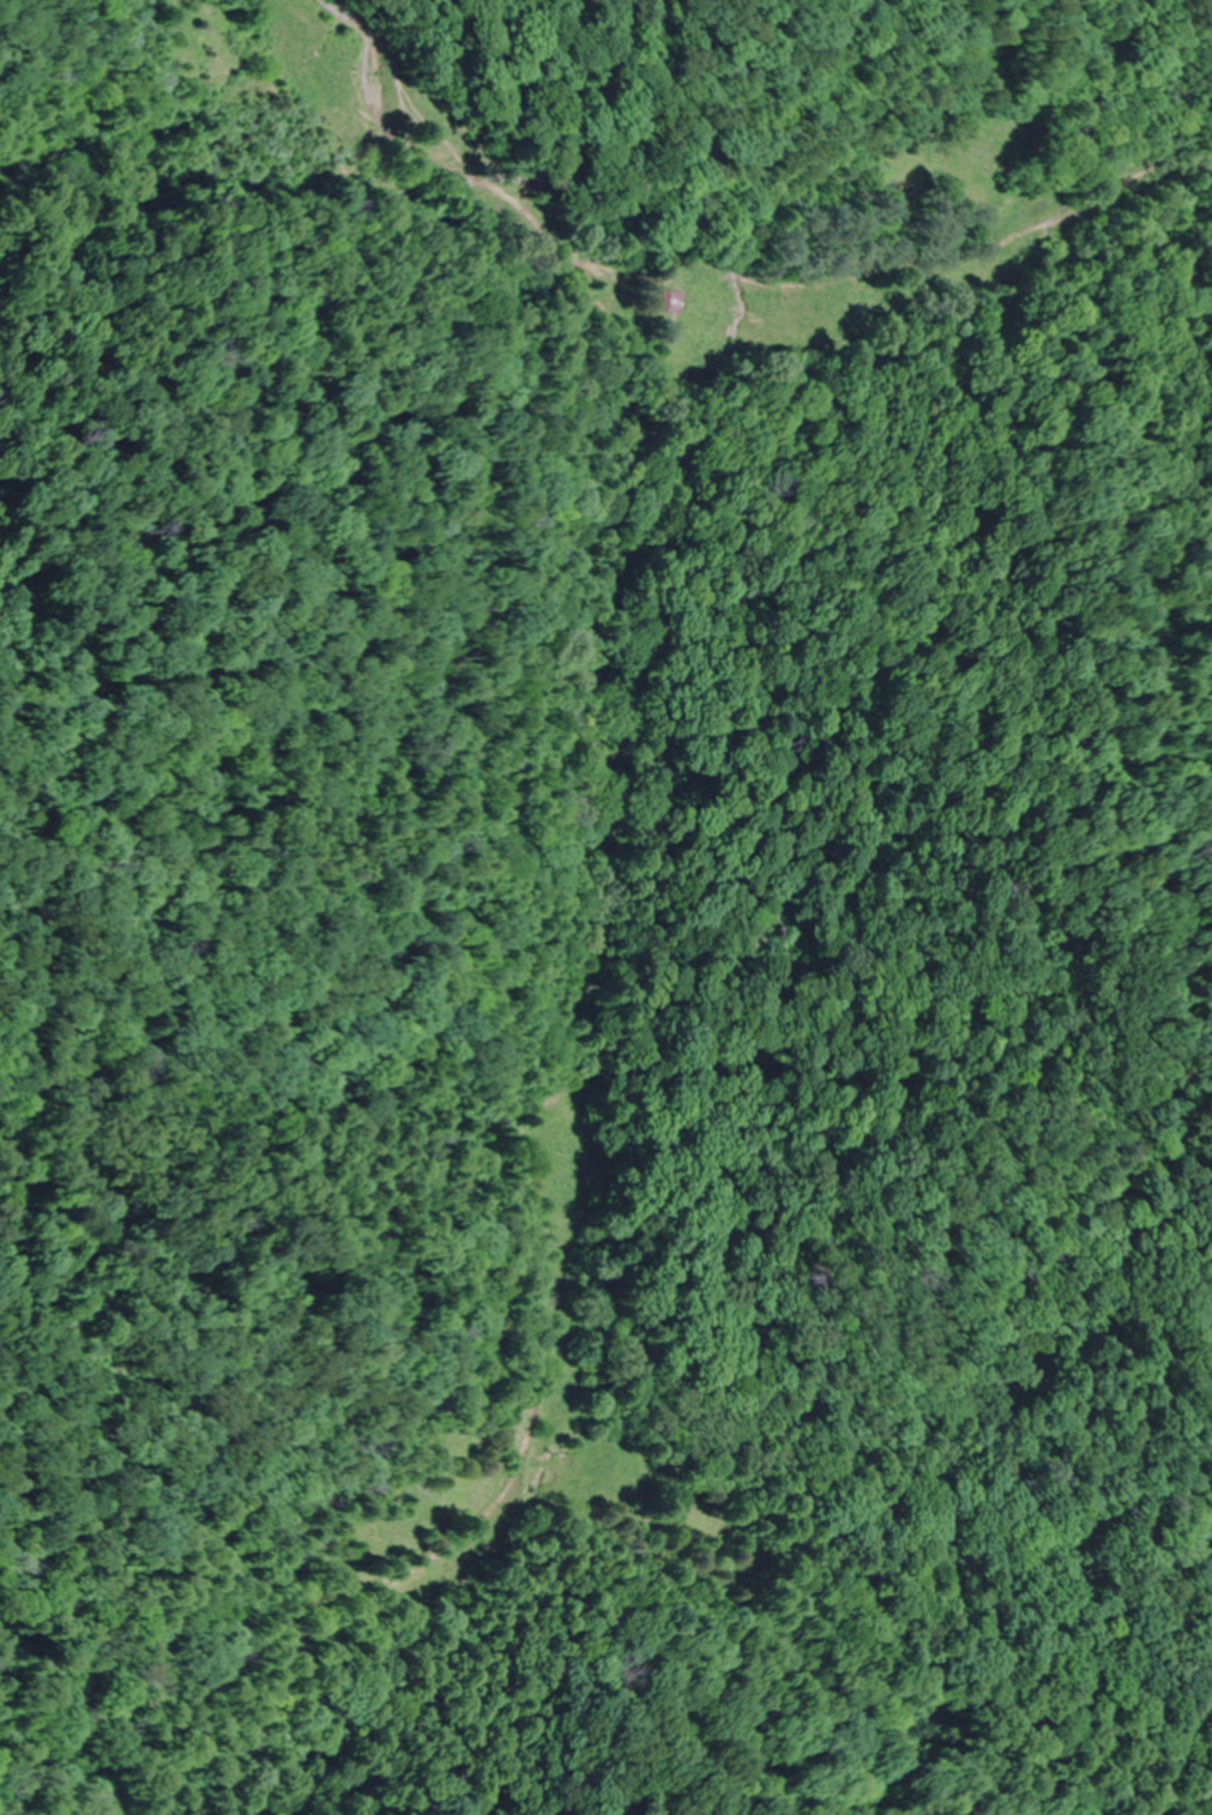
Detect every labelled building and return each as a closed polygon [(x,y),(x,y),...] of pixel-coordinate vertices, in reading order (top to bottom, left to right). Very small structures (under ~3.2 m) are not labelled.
[(658,310),(676,314),(681,294),(662,290),(658,310)]
